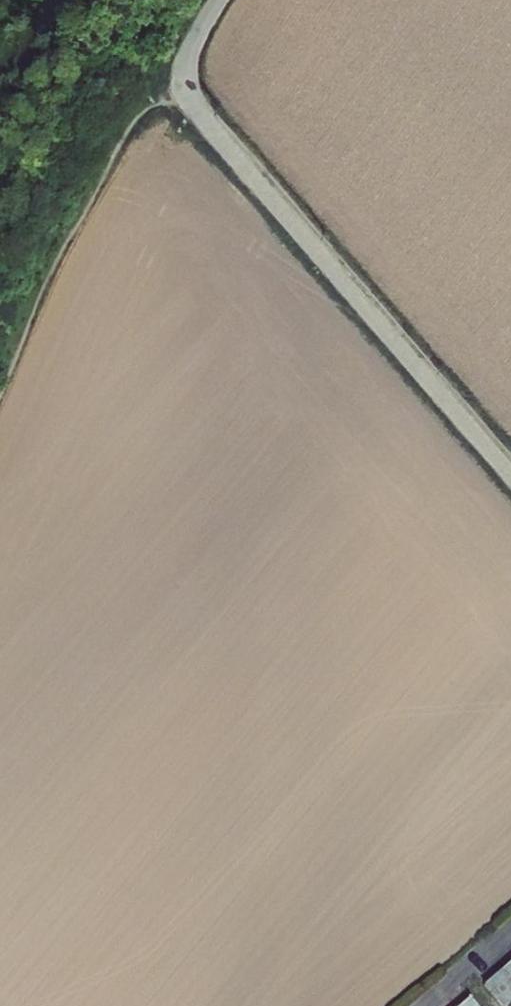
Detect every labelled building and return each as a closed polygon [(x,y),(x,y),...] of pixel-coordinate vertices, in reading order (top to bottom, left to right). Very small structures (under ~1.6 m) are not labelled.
[(509,969),(486,989),(500,1005),(510,1005),(510,972),(509,969)]
